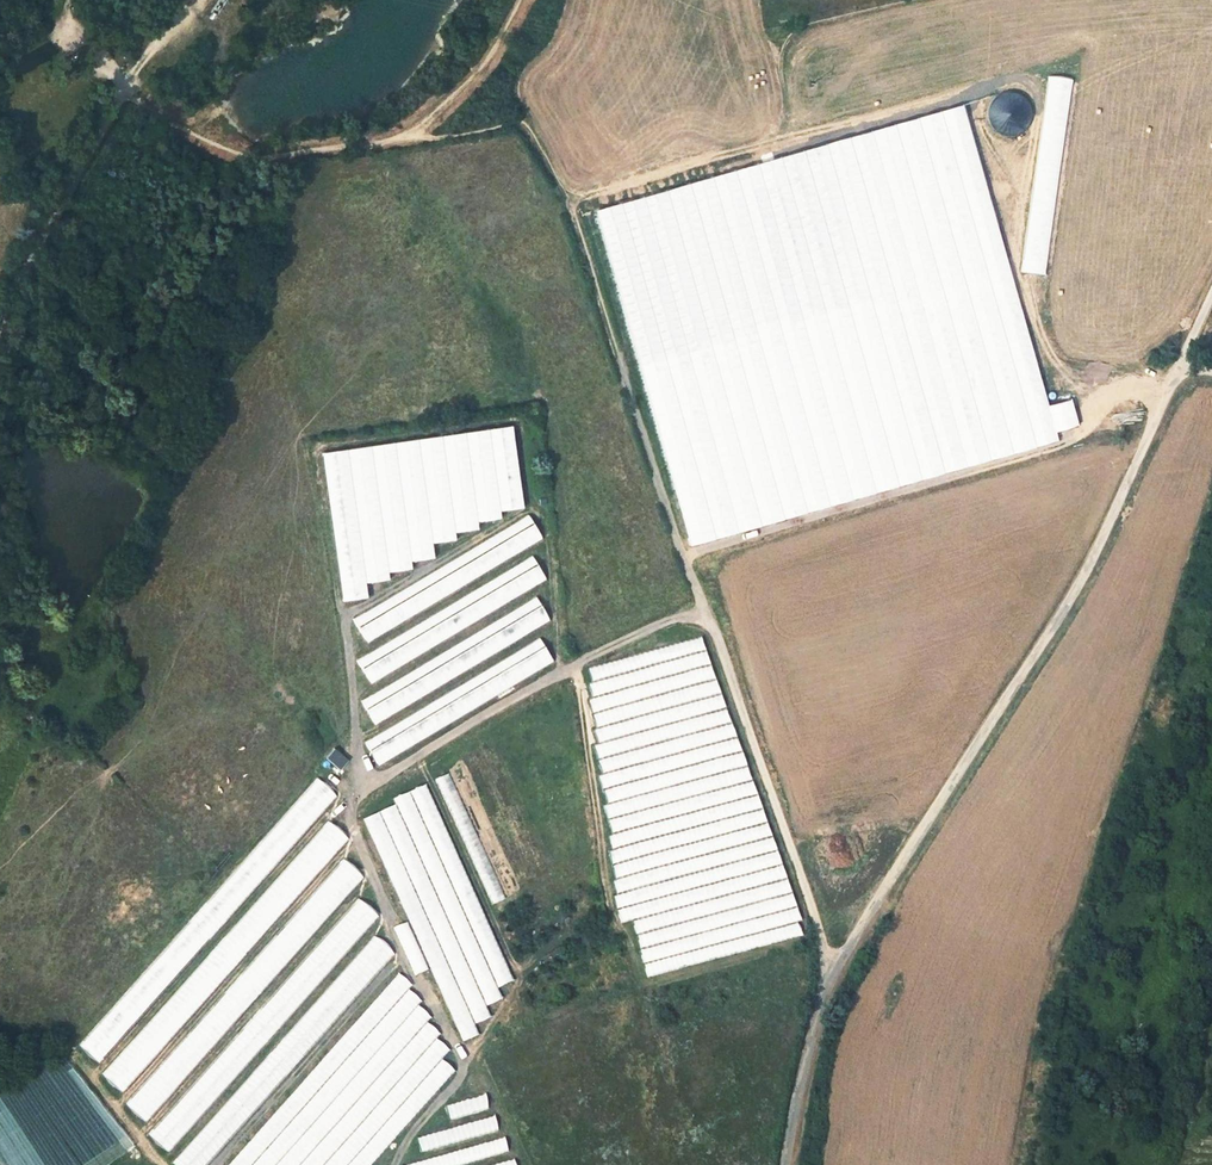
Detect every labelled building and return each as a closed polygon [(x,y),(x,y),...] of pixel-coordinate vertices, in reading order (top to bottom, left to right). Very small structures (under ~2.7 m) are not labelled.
[(1157,342),(1151,352),(1162,357),(1167,346),(1157,342)] [(517,429),(323,452),(341,603),(370,599),(368,584),(391,581),(390,573),(415,570),(414,562),(438,559),(436,544),(459,542),(458,534),(483,531),(482,523),(505,521),(504,513),(527,510),(517,429)] [(533,519),(352,615),(365,639),(546,543),(533,519)] [(368,678),(550,585),(538,562),(356,654),(368,678)] [(371,719),(554,627),(542,603),(359,695),(371,719)] [(543,640),(363,740),(376,763),(556,664),(543,640)] [(342,769),(351,759),(336,746),(328,757),(342,769)] [(447,771),(434,777),(491,903),(504,897),(447,771)] [(315,776),(145,973),(144,972),(79,1046),(97,1062),(172,975),(174,977),(333,792),(315,776)] [(165,1024),(174,1032),(345,835),(327,820),(205,960),(208,963),(199,973),(196,970),(158,1014),(166,1021),(165,1024)] [(287,957),(362,876),(344,860),(269,941),(287,957)] [(758,945),(799,934),(784,876),(768,881),(772,897),(759,900),(767,929),(755,933),(758,945)] [(614,894),(618,921),(634,919),(633,916),(645,914),(643,902),(649,901),(651,911),(655,910),(652,891),(636,893),(634,878),(613,881),(615,894),(614,894)] [(283,1018),(376,914),(359,898),(278,988),(290,999),(277,1013),(283,1018)] [(413,974),(427,968),(406,919),(392,925),(413,974)] [(307,1048),(391,951),(373,936),(300,1020),(310,1029),(299,1041),(307,1048)] [(239,1164),(372,1164),(452,1070),(444,1064),(434,1076),(425,1076),(445,1052),(441,1049),(423,1050),(435,1035),(427,1028),(415,1043),(408,1044),(408,1040),(426,1018),(422,1014),(406,1015),(418,1001),(407,992),(409,990),(394,978),(239,1164)] [(450,1119),(487,1107),(483,1094),(446,1106),(450,1119)] [(419,1151),(497,1131),(494,1117),(415,1136),(419,1151)] [(402,1164),(461,1164),(507,1153),(503,1138),(402,1164)]
